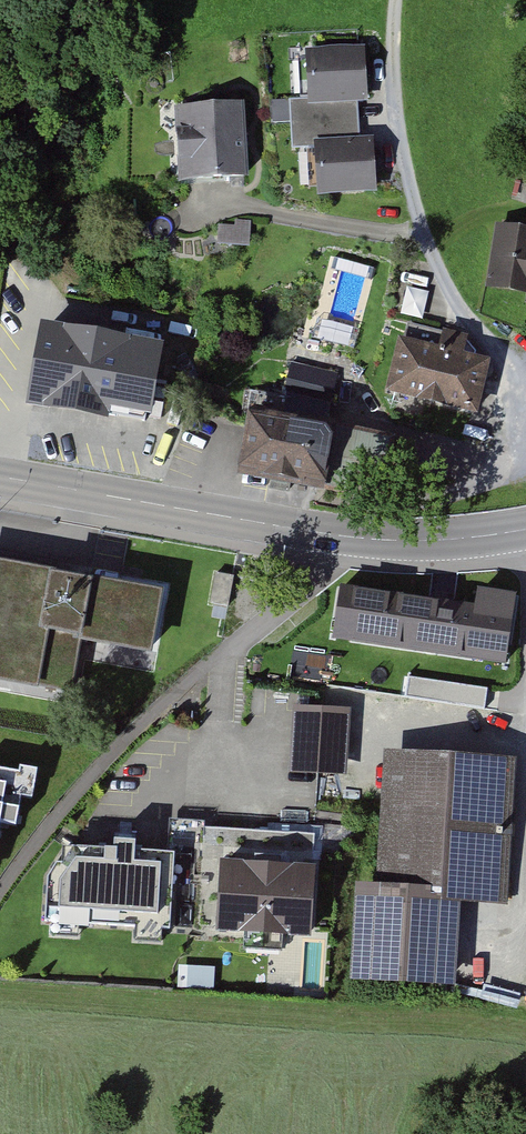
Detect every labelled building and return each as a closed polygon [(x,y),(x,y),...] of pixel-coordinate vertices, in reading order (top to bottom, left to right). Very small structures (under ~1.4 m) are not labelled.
[(367,50),(309,53),(312,100),(291,101),(293,150),(321,148),(323,194),(374,191),(371,134),(360,135),(358,103),(369,102),(367,50)] [(244,103),(176,108),(182,183),(250,178),(244,103)] [(219,243),(251,246),(253,224),(221,222),(219,243)] [(495,225),(485,288),(525,294),(525,229),(495,225)] [(443,341),(403,333),(389,398),(478,417),(490,358),(465,353),(469,336),(445,331),(443,341)] [(162,350),(47,332),(36,402),(150,421),(162,350)] [(339,424),(250,411),(240,476),(329,489),(339,424)] [(0,566),(0,678),(34,685),(35,684),(69,690),(79,637),(148,650),(158,594),(67,578),(0,566)] [(338,584),(329,648),(506,673),(515,609),(338,584)] [(207,603),(205,616),(224,619),(227,607),(207,603)] [(408,700),(487,707),(489,685),(410,678),(408,700)] [(289,775),(346,779),(350,712),(293,708),(289,775)] [(517,763),(384,755),(376,889),(355,887),(349,984),(351,984),(397,987),(407,988),(453,991),(455,991),(461,906),(498,908),(508,909),(517,763)] [(2,858),(14,803),(0,800),(0,858),(2,858)] [(167,918),(175,836),(69,826),(62,909),(167,918)] [(318,846),(224,842),(221,931),(314,934),(318,846)] [(202,932),(217,932),(219,858),(204,858),(202,932)]
